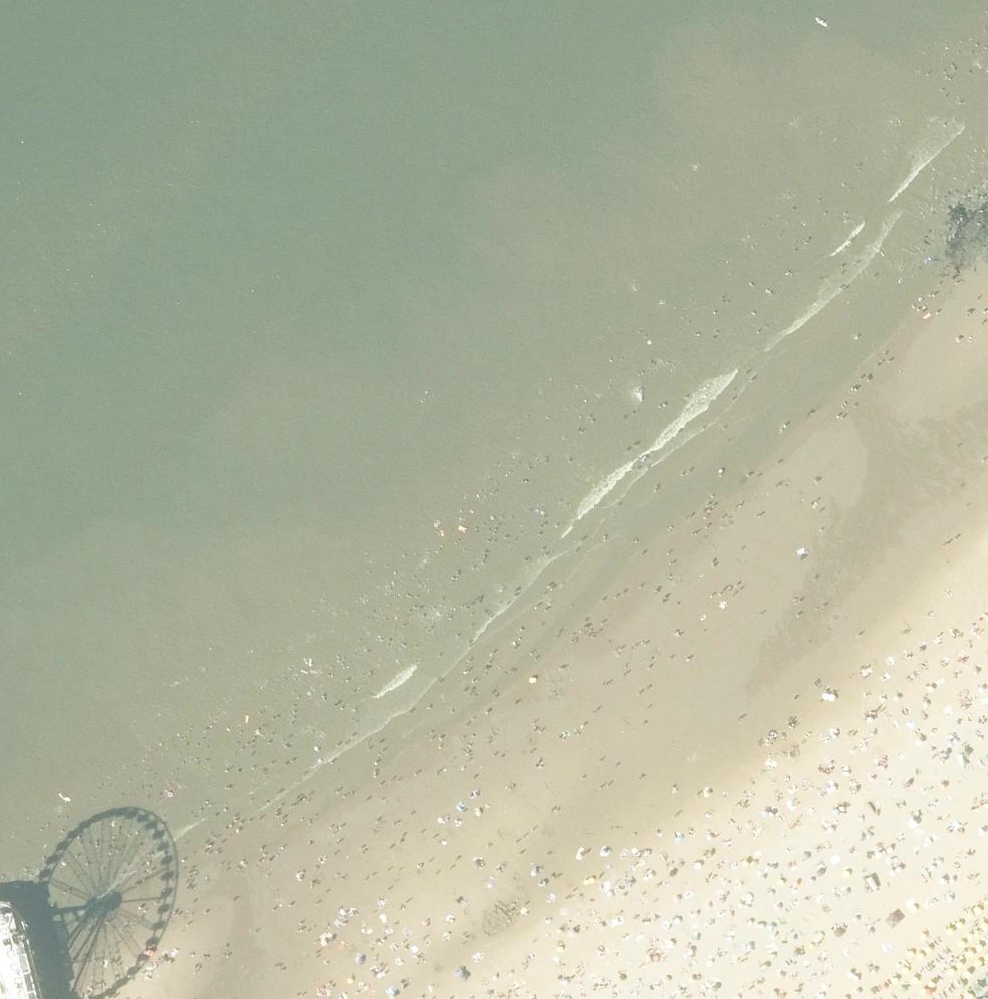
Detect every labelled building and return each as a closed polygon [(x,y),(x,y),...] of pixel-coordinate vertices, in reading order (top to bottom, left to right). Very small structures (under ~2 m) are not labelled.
[(23,930),(19,919),(15,911),(7,906),(1,902),(0,902),(0,998),(41,998),(23,930)]
